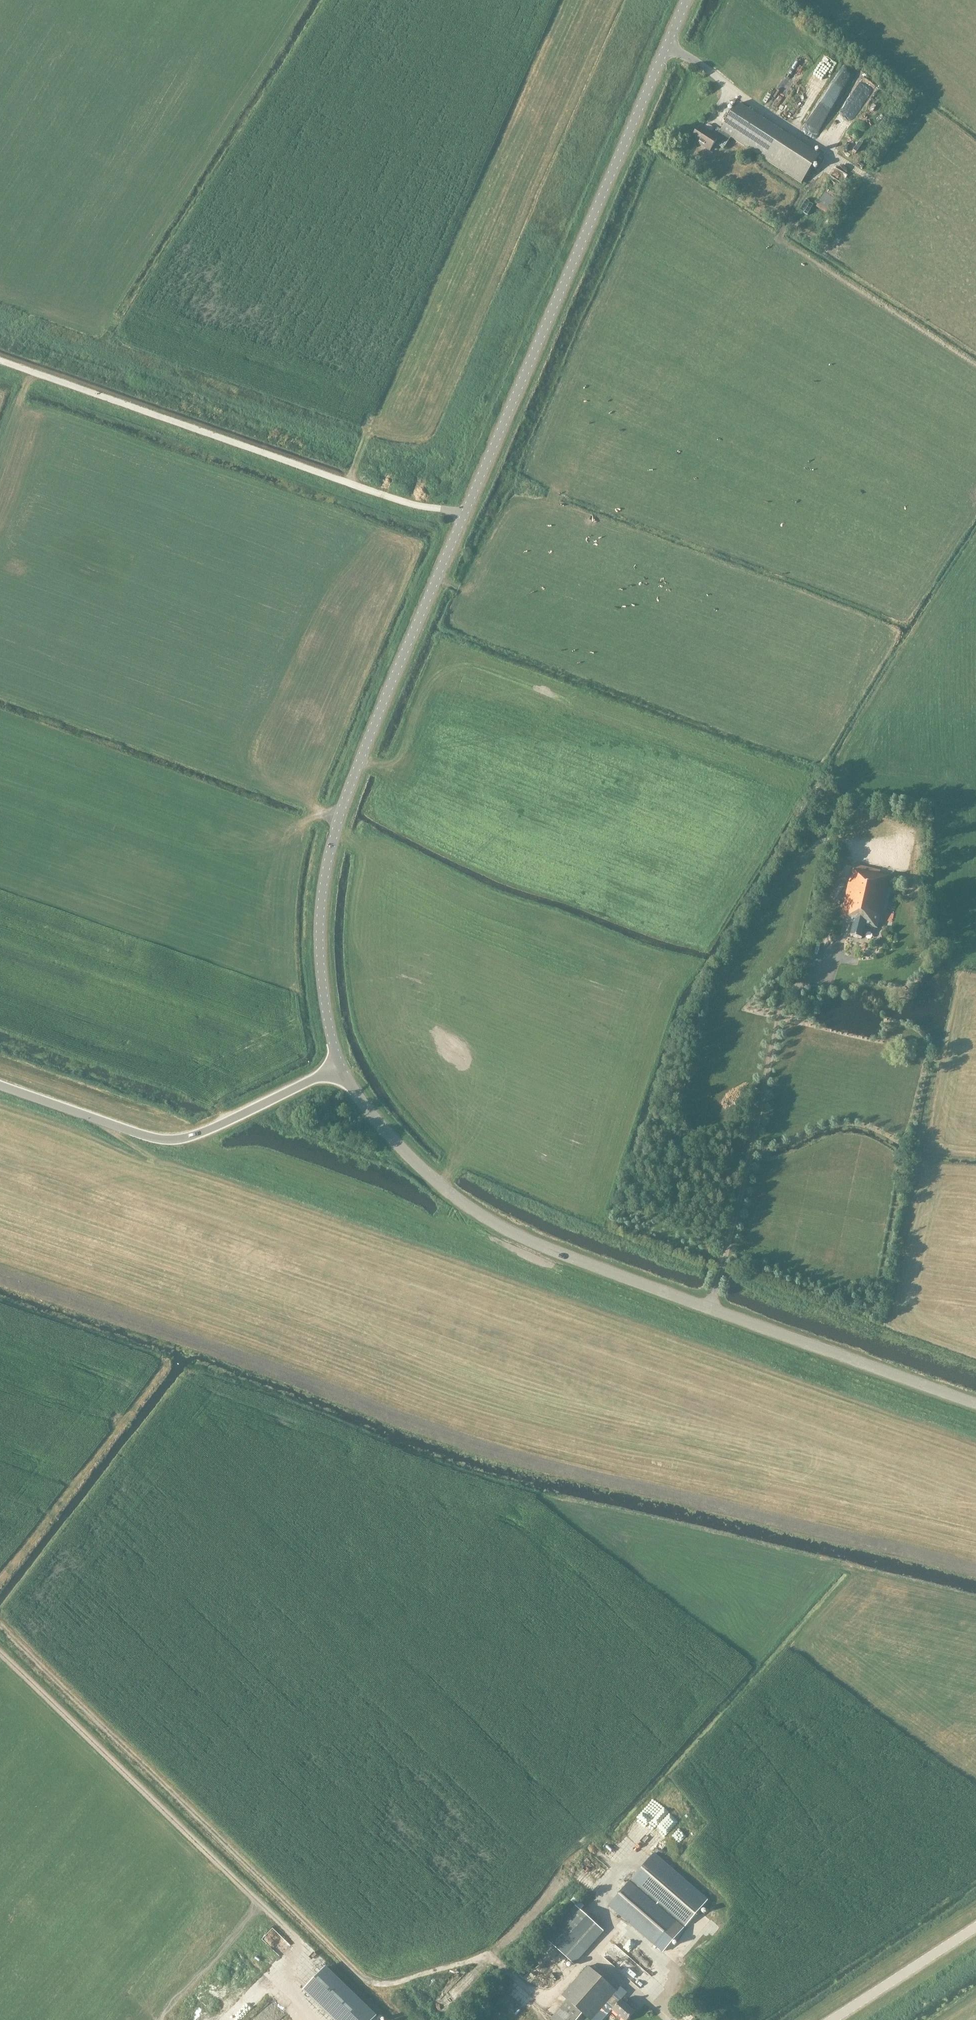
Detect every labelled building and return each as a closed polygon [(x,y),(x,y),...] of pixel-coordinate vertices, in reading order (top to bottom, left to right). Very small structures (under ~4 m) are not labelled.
[(812,73),(818,79),(826,72),(820,66),(812,73)] [(853,85),(828,135),(841,141),(866,91),(853,85)] [(832,93),(818,111),(825,117),(839,98),(832,93)] [(819,156),(738,104),(720,131),(717,129),(713,136),(700,128),(692,140),(709,151),(714,143),(723,149),(731,138),(801,183),(819,156)] [(846,139),(841,151),(847,153),(852,142),(846,139)] [(901,140),(896,147),(902,152),(907,145),(901,140)] [(891,156),(879,174),(885,178),(897,161),(891,156)] [(802,197),(799,207),(807,209),(811,199),(802,197)] [(815,205),(823,209),(825,205),(817,200),(815,205)] [(880,874),(880,871),(853,864),(840,918),(853,922),(850,935),(861,938),(864,925),(877,928),(889,876),(880,874)] [(707,1824),(690,1811),(666,1841),(663,1839),(686,1809),(674,1799),(649,1830),(652,1832),(650,1835),(659,1842),(653,1849),(671,1864),(681,1851),(684,1853),(707,1824)] [(704,1903),(651,1857),(608,1905),(662,1952),(704,1903)] [(594,1924),(595,1923),(574,1905),(545,1938),(565,1955),(564,1956),(573,1964),(603,1931),(594,1924)] [(616,1991),(588,1966),(562,1995),(567,2000),(550,2019),(552,2019),(578,2019),(583,2014),(590,2019),(591,2019),(607,2002),(613,2008),(611,2010),(623,2019),(627,2019),(634,2011),(621,2000),(627,1993),(621,1987),(617,1992),(616,1991)] [(325,1967),(304,1989),(335,2019),(372,2019),(375,2016),(325,1967)] [(252,1990),(247,1997),(252,2000),(257,1994),(252,1990)]
